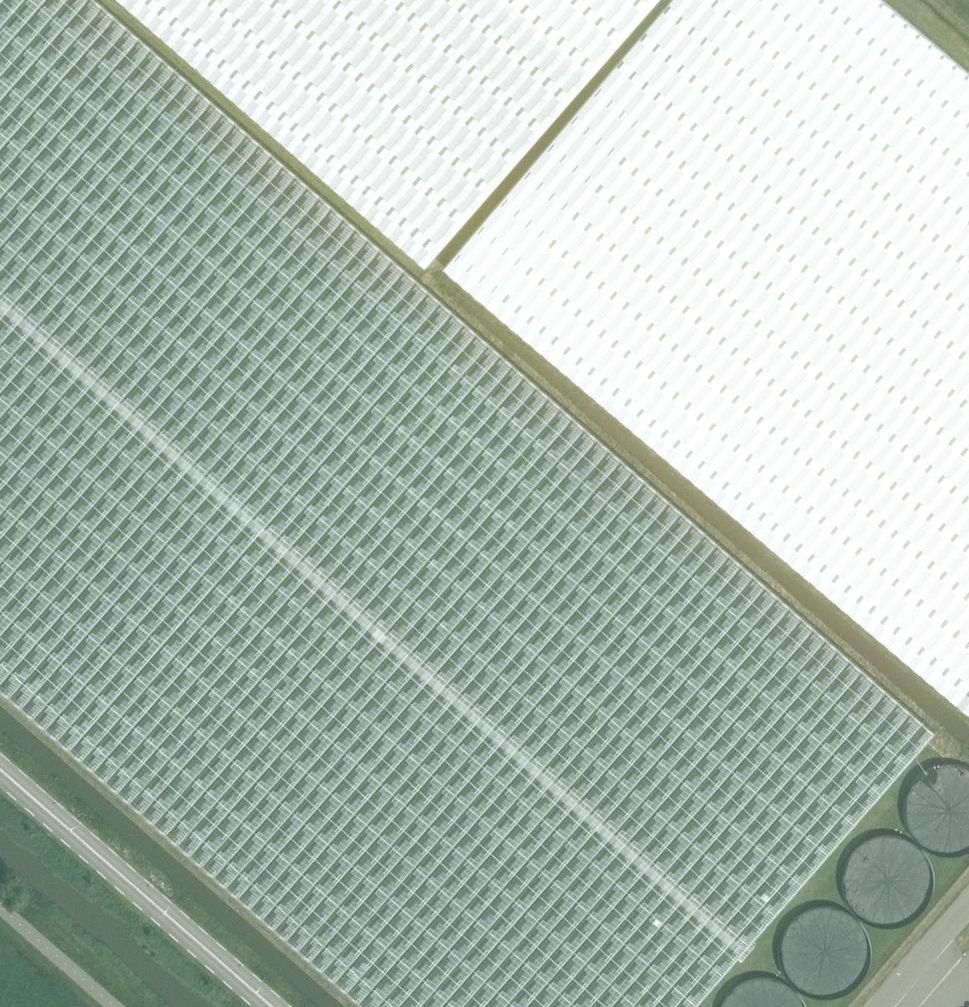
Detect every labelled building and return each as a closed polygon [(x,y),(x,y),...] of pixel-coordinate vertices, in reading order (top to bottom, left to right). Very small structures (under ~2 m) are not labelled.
[(368,1006),(695,1006),(936,731),(100,0),(0,0),(0,686),(368,1006)] [(427,265),(542,134),(632,30),(659,0),(124,0),(427,265)] [(445,266),(968,711),(968,71),(885,0),(671,0),(445,266)]
